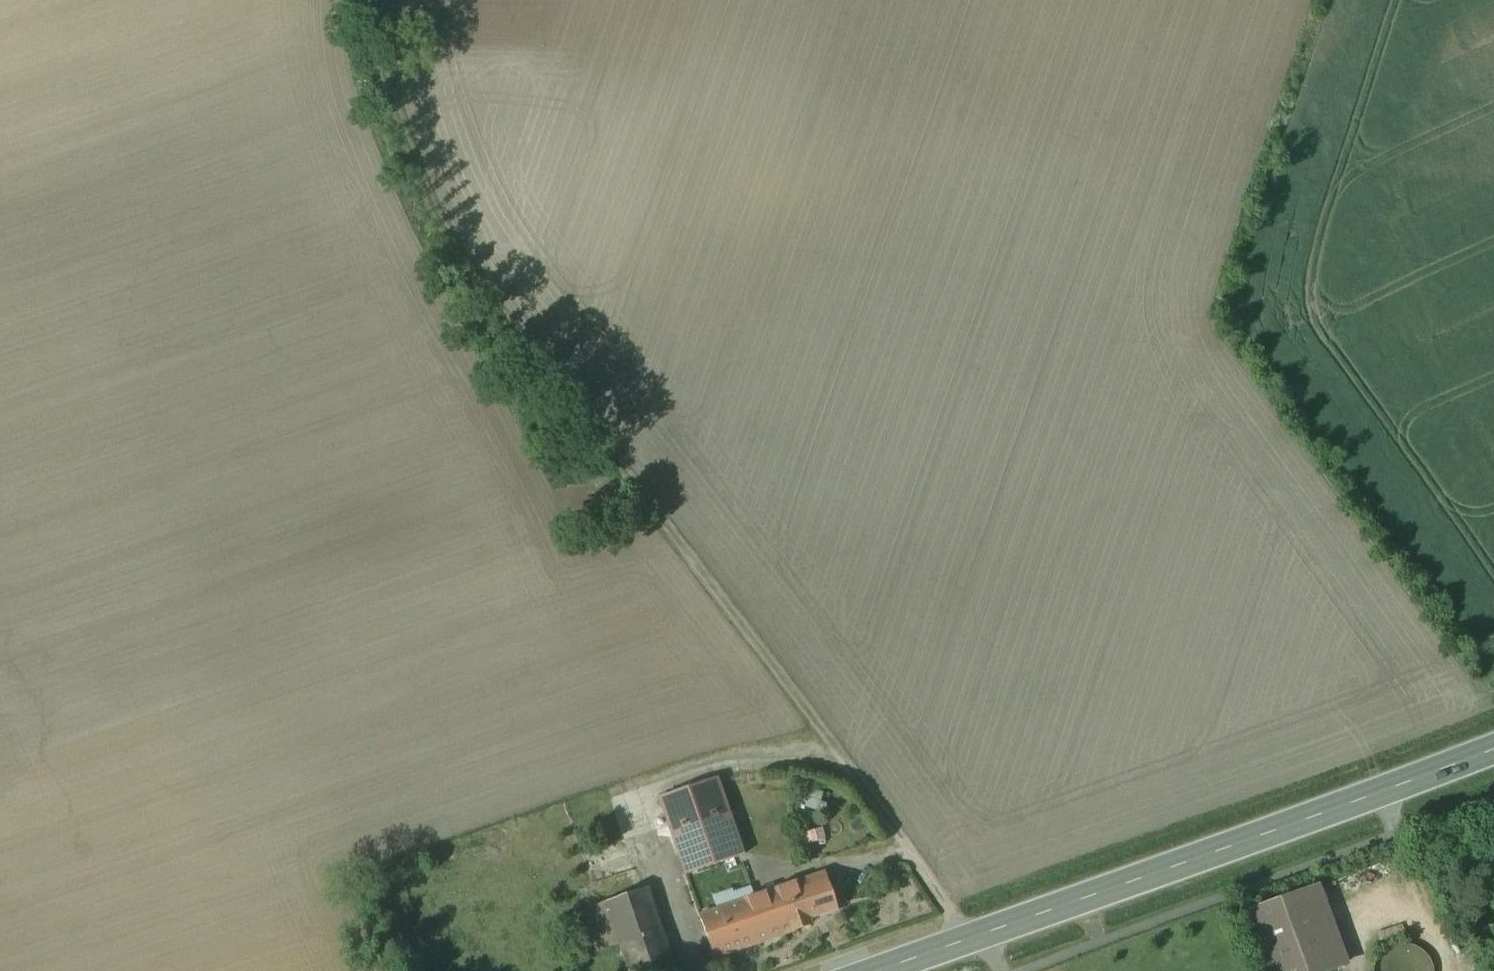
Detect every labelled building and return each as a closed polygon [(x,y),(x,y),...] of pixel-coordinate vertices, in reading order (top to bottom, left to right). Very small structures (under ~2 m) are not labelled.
[(716,778),(658,798),(685,874),(723,861),(739,856),(743,855),(716,778)] [(778,887),(753,896),(739,856),(723,861),(685,874),(713,958),(713,959),(793,931),(793,930),(778,888),(778,887)] [(778,887),(778,888),(793,930),(809,925),(807,918),(836,908),(824,872),(778,887)] [(1242,914),(1263,970),(1324,970),(1345,963),(1318,887),(1242,914)] [(605,902),(628,970),(663,970),(641,909),(652,905),(646,888),(605,902)] [(1394,945),(1389,948),(1384,951),(1381,954),(1379,956),(1377,959),(1375,964),(1374,967),(1373,970),(1433,970),(1433,966),(1431,963),(1429,958),(1426,954),(1423,952),(1421,950),(1418,948),(1415,946),(1412,945),(1408,945),(1402,944),(1394,945)]
